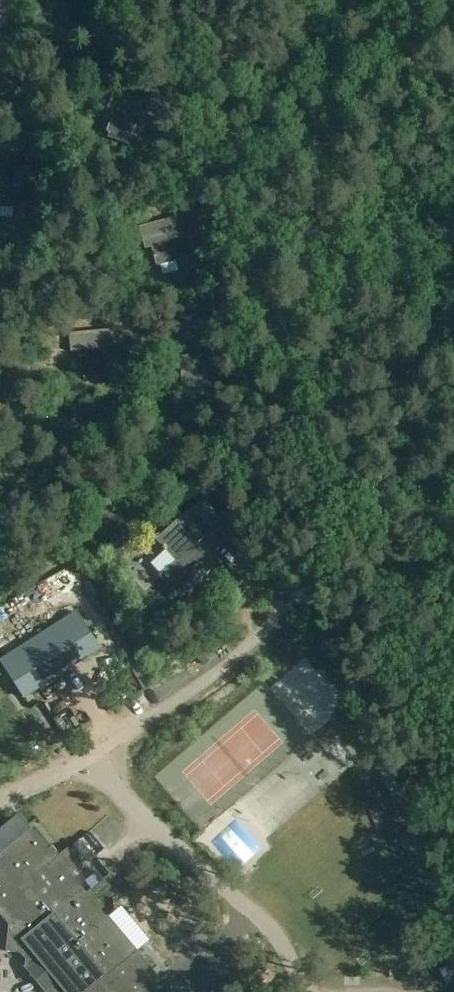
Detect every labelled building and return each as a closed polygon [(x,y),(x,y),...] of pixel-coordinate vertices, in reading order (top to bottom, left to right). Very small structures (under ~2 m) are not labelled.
[(119,101),(107,135),(130,144),(143,110),(119,101)] [(33,168),(0,166),(0,207),(23,208),(24,182),(32,182),(33,168)] [(141,228),(146,250),(152,248),(157,267),(194,257),(189,240),(196,238),(190,215),(141,228)] [(80,347),(84,381),(110,378),(106,349),(80,347)] [(208,356),(177,357),(178,371),(182,370),(183,394),(183,395),(187,395),(187,398),(209,397),(209,388),(208,356)] [(182,598),(216,566),(197,546),(213,531),(193,509),(184,517),(159,540),(178,561),(162,576),(182,598)] [(5,659),(1,661),(6,668),(17,686),(25,698),(33,693),(85,659),(61,623),(5,659)] [(139,664),(132,668),(144,689),(151,686),(139,664)] [(260,755),(275,765),(282,755),(268,745),(260,755)] [(9,924),(7,952),(21,953),(27,961),(26,970),(45,991),(171,991),(85,890),(72,874),(82,866),(68,852),(60,858),(55,851),(47,849),(33,831),(0,858),(0,912),(9,924)]
